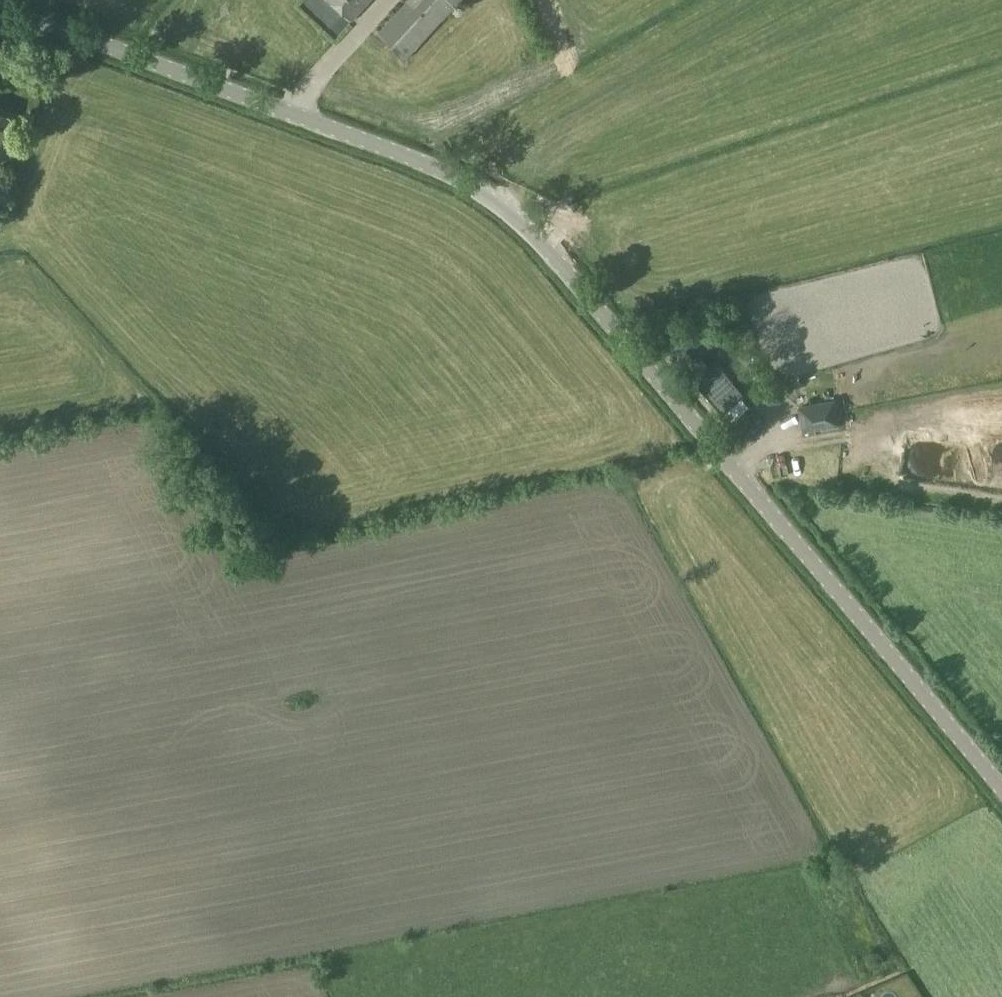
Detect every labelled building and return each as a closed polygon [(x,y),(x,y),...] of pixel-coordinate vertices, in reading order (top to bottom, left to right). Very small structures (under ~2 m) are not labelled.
[(352,17),(369,0),(334,0),(352,17)] [(378,33),(406,59),(461,0),(408,0),(378,33)] [(4,145),(6,145),(16,118),(0,112),(0,157),(4,145)] [(744,394),(716,360),(696,377),(724,410),(744,394)] [(835,403),(799,411),(804,434),(839,427),(835,403)]
